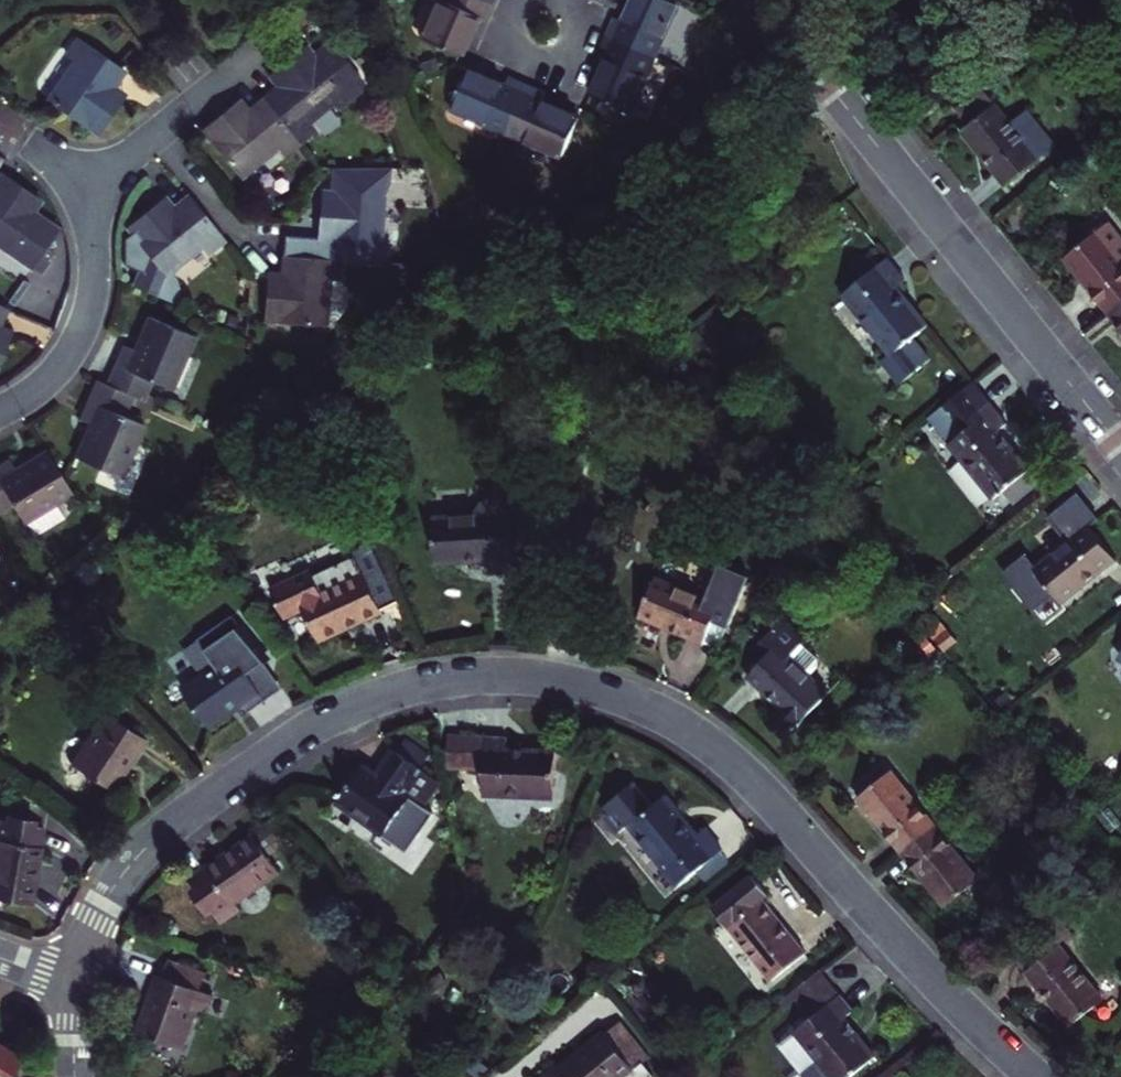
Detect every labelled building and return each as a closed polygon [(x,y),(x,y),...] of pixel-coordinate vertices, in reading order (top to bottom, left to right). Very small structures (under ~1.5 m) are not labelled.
[(480,13),(486,0),(430,0),(417,27),(458,45),(472,13),(474,10),(480,13)] [(614,6),(607,25),(652,47),(671,0),(625,0),(621,10),(614,6)] [(607,25),(599,44),(606,47),(600,62),(592,83),(630,100),(652,47),(607,25)] [(46,100),(94,131),(112,108),(117,100),(106,92),(118,73),(72,41),(61,57),(70,63),(46,100)] [(256,98),(293,142),(308,130),(301,120),(331,95),(302,60),(293,49),(276,63),(266,71),(275,82),(266,89),(256,98)] [(343,85),(314,50),(302,60),(331,95),(343,85)] [(505,130),(527,78),(509,70),(506,79),(494,74),(469,64),(451,106),(505,130)] [(527,78),(505,130),(559,154),(579,107),(555,97),(544,93),(545,85),(527,78)] [(985,94),(961,115),(971,130),(962,139),(983,166),(1005,193),(1041,164),(1027,147),(1044,133),(1030,116),(1013,129),(985,94)] [(228,103),(201,125),(239,171),(268,147),(276,156),(293,142),(256,98),(241,110),(236,114),(228,103)] [(319,256),(334,257),(380,259),(380,238),(373,238),(374,192),(377,178),(377,164),(320,164),(318,187),(308,186),(307,211),(306,236),(320,237),(319,256)] [(33,272),(59,236),(43,225),(35,219),(43,208),(3,179),(0,183),(0,250),(33,272)] [(204,250),(221,237),(186,194),(164,211),(155,201),(134,218),(124,226),(128,231),(121,238),(123,264),(139,270),(133,284),(156,294),(167,269),(199,244),(204,250)] [(1109,317),(1120,307),(1120,225),(1117,221),(1066,263),(1085,287),(1109,317)] [(847,224),(834,235),(843,247),(852,241),(845,232),(850,228),(847,224)] [(279,253),(319,256),(320,237),(306,236),(279,234),(279,253)] [(278,270),(276,270),(275,279),(263,278),(263,289),(261,319),(322,320),(323,275),(333,275),(334,257),(319,256),(279,253),(278,270)] [(864,280),(845,296),(891,355),(884,362),(902,386),(932,363),(915,339),(929,328),(907,298),(899,288),(907,281),(890,260),(881,267),(870,253),(854,266),(864,280)] [(180,275),(167,269),(156,294),(169,300),(180,275)] [(340,286),(333,275),(323,275),(322,320),(330,320),(339,309),(340,286)] [(1109,317),(1120,332),(1120,307),(1109,317)] [(130,394),(137,396),(146,377),(167,385),(188,334),(145,315),(131,347),(120,342),(116,352),(103,382),(130,394)] [(103,382),(92,378),(80,407),(76,416),(87,421),(74,454),(117,472),(140,421),(121,413),(130,394),(103,382)] [(929,421),(996,501),(1005,493),(1016,507),(1042,485),(1031,471),(1030,472),(1010,447),(998,433),(1005,427),(971,387),(929,421)] [(0,464),(0,509),(10,503),(31,534),(56,519),(47,504),(70,490),(44,450),(15,469),(8,459),(4,462),(0,464)] [(530,486),(506,486),(506,505),(429,507),(430,553),(473,552),(480,552),(480,563),(509,563),(509,537),(530,537),(530,486)] [(1073,545),(1038,573),(1064,605),(1120,559),(1104,541),(1093,527),(1102,519),(1093,506),(1062,531),(1073,545)] [(311,574),(309,569),(269,588),(284,620),(296,615),(309,641),(349,624),(402,601),(378,537),(360,545),(362,551),(311,574)] [(744,583),(715,571),(706,594),(654,574),(638,616),(662,625),(704,642),(712,621),(726,625),(744,583)] [(211,665),(180,687),(208,729),(237,708),(241,706),(246,713),(262,702),(244,676),(260,664),(235,628),(228,617),(194,641),(211,665)] [(799,642),(775,620),(754,644),(762,652),(743,673),(768,695),(780,706),(766,722),(784,739),(830,692),(805,668),(790,653),(799,642)] [(239,625),(235,628),(260,664),(244,676),(262,702),(286,685),(268,659),(239,625)] [(815,656),(799,642),(790,653),(805,668),(815,656)] [(141,737),(102,713),(70,762),(109,788),(127,759),(141,737)] [(503,731),(446,731),(446,763),(482,763),(482,788),(551,790),(552,744),(517,744),(503,744),(503,731)] [(360,765),(334,803),(381,837),(408,799),(401,794),(427,759),(402,740),(383,767),(376,776),(360,765)] [(901,851),(935,822),(892,766),(857,793),(881,825),(901,851)] [(616,829),(627,821),(676,882),(695,868),(702,877),(726,858),(719,848),(720,846),(704,824),(695,830),(686,820),(662,792),(649,803),(631,780),(604,801),(609,807),(603,811),(616,829)] [(0,817),(0,894),(18,900),(27,869),(40,829),(0,817)] [(935,822),(901,851),(924,880),(944,905),(979,877),(935,822)] [(193,883),(223,924),(240,912),(235,904),(278,873),(277,871),(286,865),(288,855),(273,835),(264,833),(254,840),(253,839),(224,860),(193,883)] [(751,876),(714,905),(771,979),(804,952),(771,912),(760,899),(766,894),(751,876)] [(1047,926),(1013,954),(1052,1002),(1068,1022),(1103,995),(1047,926)] [(138,996),(127,1029),(173,1047),(189,1006),(198,1009),(205,991),(191,985),(196,971),(157,957),(152,971),(148,970),(138,996)] [(793,1028),(818,1060),(796,1076),(849,1076),(874,1057),(854,1033),(843,1017),(850,1011),(819,968),(791,991),(810,1015),(793,1028)] [(560,1066),(557,1063),(539,1076),(653,1076),(663,1069),(622,1019),(601,1036),(599,1033),(576,1052),(560,1066)] [(9,1052),(0,1046),(0,1066),(9,1052)]
